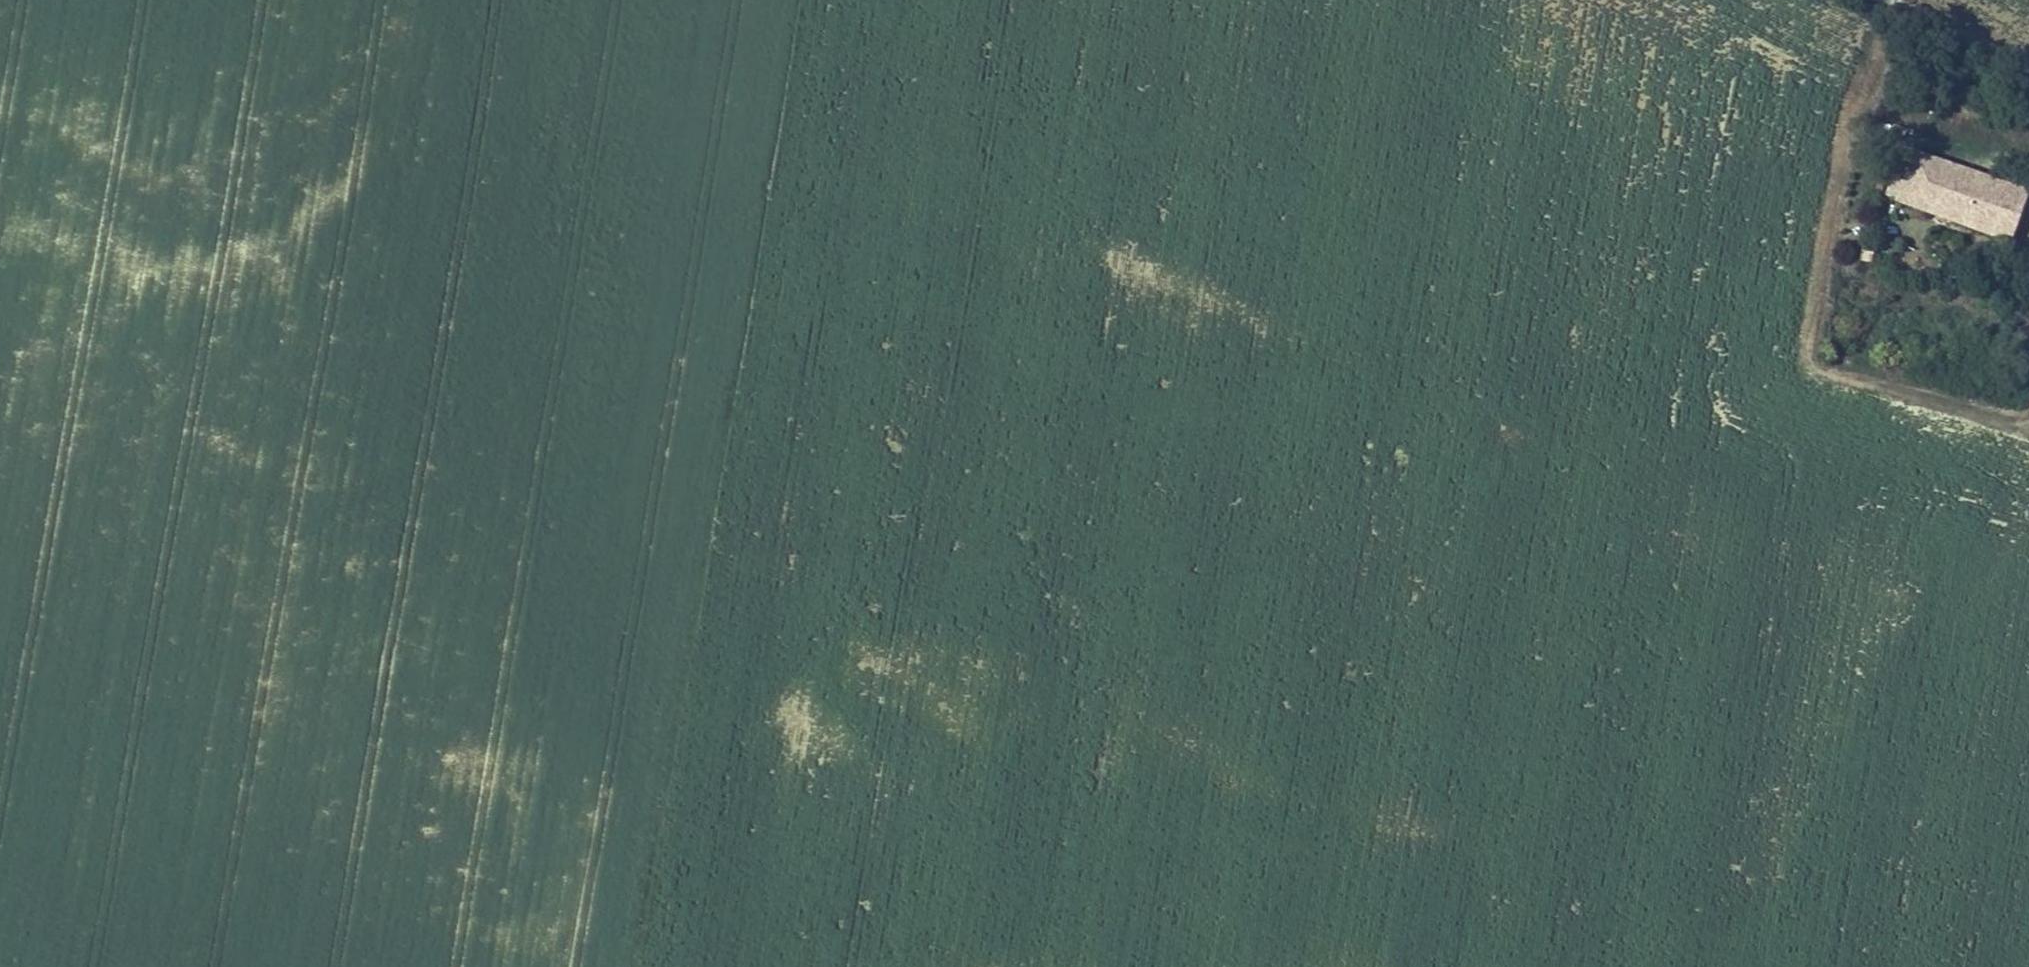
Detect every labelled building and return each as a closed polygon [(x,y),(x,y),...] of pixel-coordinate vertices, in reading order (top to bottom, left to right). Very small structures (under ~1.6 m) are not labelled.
[(1889,144),(1872,188),(1887,194),(1892,181),(1903,184),(1906,175),(1914,153),(1889,144)] [(1926,182),(1934,161),(1914,153),(1906,175),(1926,182)] [(1985,232),(2002,187),(1934,161),(1926,182),(1906,175),(1903,184),(1892,181),(1887,194),(1985,232)] [(2004,239),(2022,195),(2002,187),(1985,232),(2004,239)]
